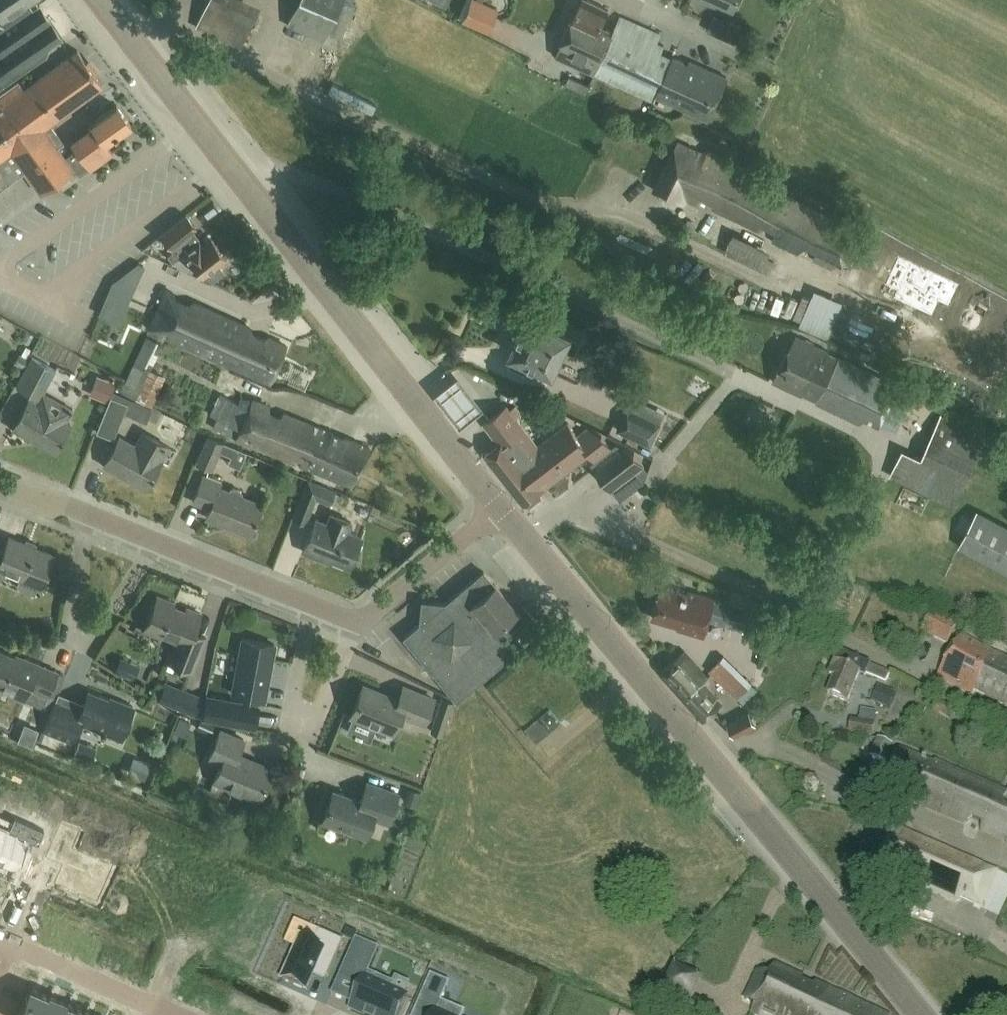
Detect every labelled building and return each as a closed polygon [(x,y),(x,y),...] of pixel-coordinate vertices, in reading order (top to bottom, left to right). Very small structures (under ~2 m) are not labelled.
[(49,52),(47,48),(62,38),(39,3),(32,7),(28,2),(30,0),(0,0),(0,85),(49,52)] [(253,14),(253,13),(225,0),(207,0),(195,26),(239,45),(242,38),(249,41),(257,26),(255,25),(259,16),(253,14)] [(286,24),(324,41),(328,32),(341,37),(356,2),(352,1),(352,0),(296,0),(286,24)] [(497,7),(480,0),(470,0),(462,17),(487,29),(497,7)] [(601,27),(609,10),(588,0),(581,0),(572,20),(571,19),(570,19),(581,24),(578,34),(590,39),(592,33),(596,35),(601,27)] [(733,9),(737,0),(713,0),(733,9)] [(620,16),(595,73),(653,100),(673,58),(660,52),(663,44),(657,41),(660,34),(620,16)] [(581,24),(570,19),(561,40),(562,41),(555,55),(595,73),(612,33),(601,28),(601,27),(596,35),(592,33),(590,39),(578,34),(581,24)] [(103,86),(77,50),(23,88),(18,82),(0,95),(0,188),(24,171),(39,193),(57,180),(62,187),(86,170),(74,152),(65,158),(57,147),(64,143),(50,124),(103,86)] [(688,64),(673,57),(673,58),(653,100),(654,100),(657,96),(708,119),(727,78),(690,60),(688,64)] [(582,93),(589,83),(573,75),(567,87),(582,93)] [(131,124),(116,104),(90,123),(92,126),(71,141),(77,150),(74,152),(86,170),(112,152),(106,142),(131,124)] [(704,154),(677,142),(653,189),(683,202),(685,197),(696,202),(702,197),(713,201),(713,206),(758,229),(766,223),(775,229),(772,239),(798,252),(804,245),(815,249),(813,257),(832,267),(835,261),(841,264),(841,262),(849,265),(861,238),(828,220),(830,218),(781,196),(744,171),(706,150),(704,154)] [(200,246),(197,241),(190,231),(195,228),(185,215),(160,234),(172,250),(167,254),(172,261),(191,270),(193,268),(199,275),(198,277),(207,281),(222,270),(216,262),(225,255),(211,238),(200,246)] [(767,272),(772,260),(766,257),(767,256),(729,239),(723,252),(767,272)] [(958,284),(898,255),(881,292),(941,320),(958,284)] [(189,303),(173,297),(173,294),(161,288),(158,294),(163,296),(148,327),(269,382),(285,345),(267,337),(263,338),(243,329),(241,324),(191,301),(189,303)] [(127,299),(109,290),(105,298),(124,307),(127,299)] [(107,312),(96,332),(114,341),(124,322),(107,312)] [(514,354),(510,363),(524,370),(529,361),(553,372),(565,347),(566,348),(574,351),(580,339),(570,334),(571,333),(528,313),(510,352),(514,354)] [(878,423),(897,386),(826,352),(827,351),(794,335),(773,380),(858,421),(865,417),(878,423)] [(19,353),(14,363),(23,368),(28,358),(21,354),(19,353)] [(55,369),(32,357),(17,386),(32,394),(29,400),(13,427),(55,451),(70,424),(65,421),(72,409),(51,397),(43,392),(55,369)] [(436,395),(460,425),(481,408),(457,378),(436,395)] [(151,406),(120,392),(113,390),(110,396),(96,431),(113,438),(123,412),(147,422),(153,407),(151,406)] [(238,402),(220,394),(210,414),(217,417),(213,427),(229,434),(352,484),(367,447),(283,412),(278,418),(265,414),(267,405),(247,398),(240,397),(238,402)] [(510,409),(507,405),(484,422),(500,442),(484,455),(522,504),(544,488),(590,453),(595,459),(590,463),(611,490),(643,465),(634,454),(616,443),(611,447),(603,438),(587,428),(578,435),(568,422),(538,445),(515,416),(520,412),(515,405),(510,409)] [(653,445),(663,423),(627,406),(617,428),(653,445)] [(176,443),(184,425),(161,414),(152,432),(176,443)] [(157,458),(165,444),(143,432),(135,446),(119,437),(104,464),(146,487),(161,460),(157,458)] [(247,452),(222,442),(207,436),(196,463),(211,469),(219,450),(231,456),(228,463),(240,469),(247,452)] [(927,456),(925,460),(897,450),(886,482),(956,505),(968,469),(927,456)] [(250,533),(261,504),(219,487),(220,483),(202,476),(193,500),(209,507),(206,516),(250,533)] [(329,503),(334,491),(308,480),(293,518),(305,522),(315,497),(329,503)] [(977,508),(962,546),(1003,564),(1006,567),(1006,521),(977,508)] [(347,531),(351,522),(330,513),(326,522),(315,518),(302,551),(317,557),(318,554),(350,566),(362,536),(347,531)] [(2,570),(40,586),(53,554),(35,547),(36,543),(26,539),(25,543),(9,536),(3,550),(0,549),(0,574),(2,570)] [(425,619),(403,637),(456,700),(513,652),(501,638),(524,619),(483,571),(439,608),(426,607),(425,619)] [(688,594),(662,586),(653,617),(678,625),(677,629),(703,636),(708,619),(762,636),(768,614),(749,609),(749,608),(689,590),(688,594)] [(185,611),(173,606),(174,603),(157,596),(144,630),(161,636),(162,633),(178,639),(173,653),(170,652),(167,660),(192,670),(205,637),(193,632),(200,614),(186,608),(185,611)] [(932,613),(922,633),(947,645),(957,626),(932,613)] [(988,652),(961,637),(939,677),(972,696),(976,691),(1006,706),(1006,662),(988,652)] [(264,699),(274,644),(242,638),(232,693),(264,699)] [(0,650),(0,687),(9,691),(8,693),(43,707),(47,696),(58,670),(24,657),(23,659),(0,650)] [(704,719),(721,703),(702,682),(707,677),(683,651),(660,671),(704,719)] [(890,675),(839,652),(829,676),(834,678),(827,695),(847,703),(860,674),(865,677),(866,674),(886,683),(890,675)] [(707,670),(735,706),(753,692),(725,656),(707,670)] [(202,696),(165,681),(158,699),(195,714),(202,696)] [(398,699),(363,684),(351,714),(393,732),(400,714),(423,723),(433,699),(403,686),(398,699)] [(89,690),(81,710),(55,699),(43,731),(72,742),(81,722),(121,738),(134,706),(120,701),(119,703),(89,690)] [(881,695),(868,701),(875,716),(888,710),(881,695)] [(442,697),(434,716),(445,720),(453,701),(442,697)] [(207,698),(204,718),(253,727),(257,707),(207,698)] [(536,740),(560,720),(549,706),(524,727),(536,740)] [(755,728),(748,715),(725,726),(732,741),(755,728)] [(212,735),(217,725),(201,718),(196,728),(212,735)] [(870,738),(873,725),(851,721),(848,734),(870,738)] [(258,799),(271,768),(237,753),(244,739),(220,729),(208,758),(221,764),(214,780),(258,799)] [(884,764),(893,745),(879,739),(870,758),(884,764)] [(268,754),(269,745),(245,740),(244,750),(268,754)] [(899,749),(881,794),(904,803),(910,795),(919,799),(919,805),(964,824),(972,817),(982,823),(981,832),(1004,842),(1005,840),(1006,841),(1006,790),(935,761),(934,763),(899,749)] [(131,767),(126,776),(143,785),(148,776),(131,767)] [(387,823),(398,793),(367,782),(360,800),(333,790),(322,820),(365,836),(372,817),(387,823)] [(408,788),(404,800),(416,804),(420,792),(408,788)] [(14,865),(26,837),(38,842),(44,828),(15,816),(9,828),(0,824),(0,859),(14,865)] [(61,825),(47,858),(64,865),(56,883),(98,901),(113,867),(73,849),(80,832),(61,825)] [(980,907),(996,871),(897,828),(877,867),(957,904),(961,898),(980,907)] [(283,982),(307,992),(314,976),(316,975),(318,975),(328,980),(344,943),(319,933),(312,947),(301,942),(283,982)] [(356,940),(339,979),(361,989),(351,1012),(358,1014),(400,1014),(408,998),(376,984),(378,978),(369,974),(380,951),(356,940)] [(829,989),(817,984),(814,987),(801,982),(804,978),(776,965),(770,977),(756,971),(746,1000),(756,1004),(752,1013),(757,1014),(817,1014),(829,989)] [(465,1014),(442,1004),(450,985),(431,977),(416,1013),(422,1014),(464,1014),(465,1014)] [(48,992),(30,985),(17,1014),(38,1014),(48,992)] [(817,1014),(884,1014),(829,989),(817,1014)] [(689,1002),(665,991),(659,1003),(683,1014),(689,1002)] [(66,1000),(48,992),(38,1014),(59,1014),(66,1000)] [(84,1008),(66,1000),(59,1014),(81,1014),(84,1008)]
